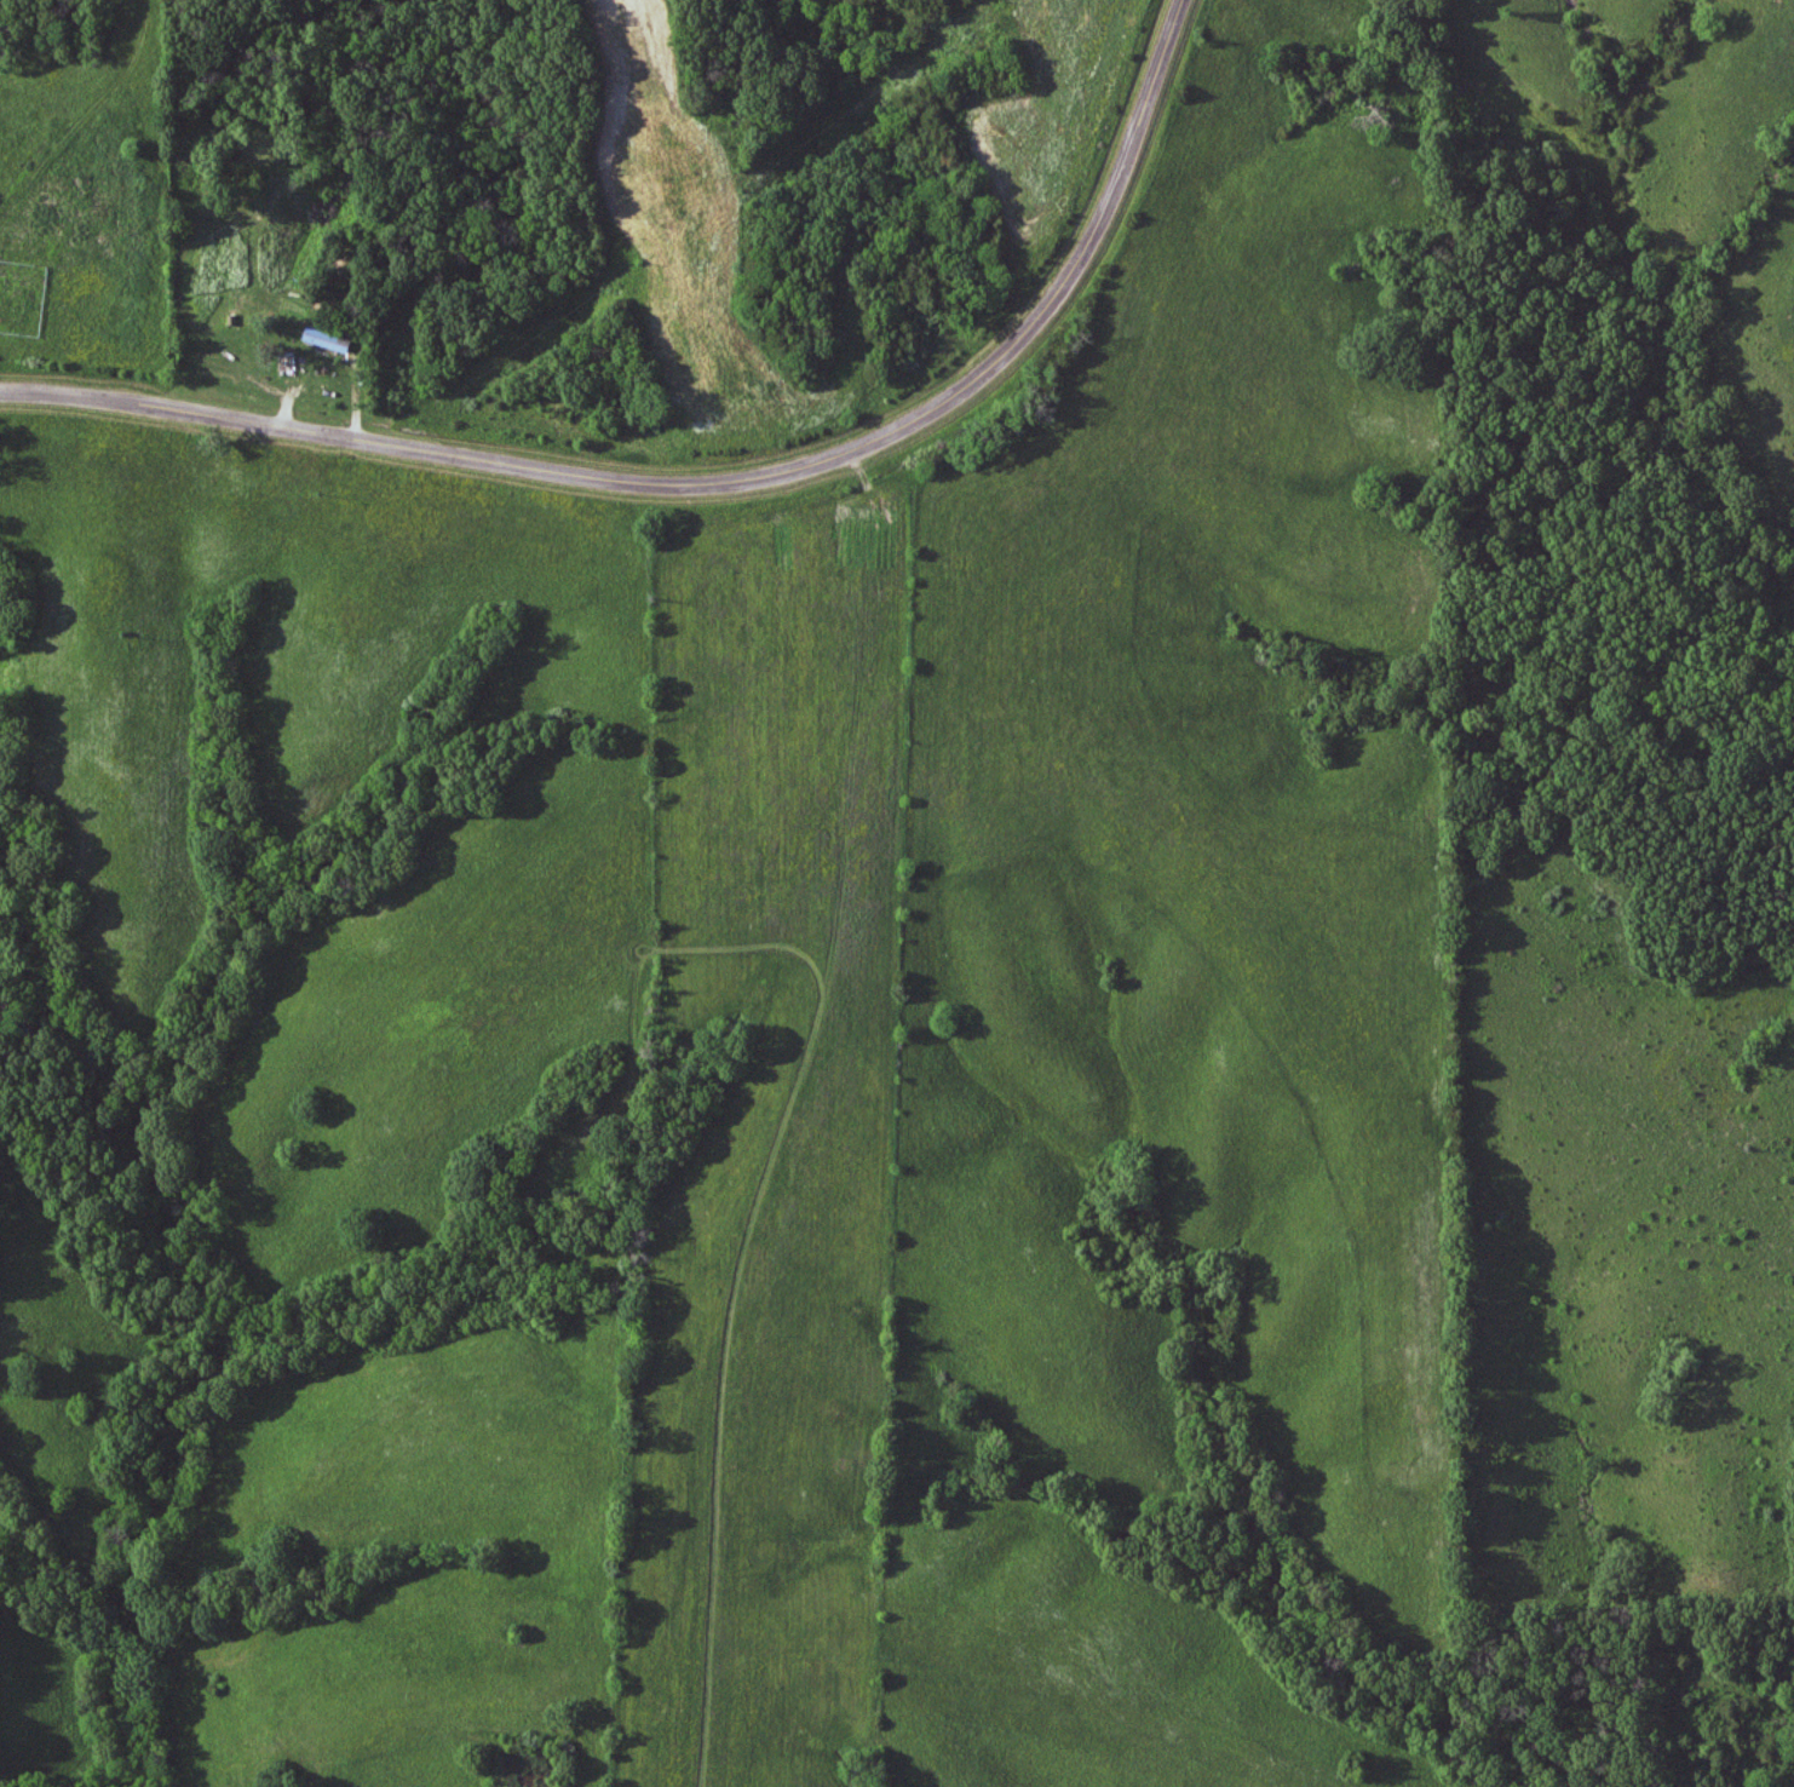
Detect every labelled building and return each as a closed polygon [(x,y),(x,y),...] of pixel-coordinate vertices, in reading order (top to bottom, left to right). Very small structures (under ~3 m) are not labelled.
[(301,338),(347,357),(353,343),(308,324),(301,338)]
